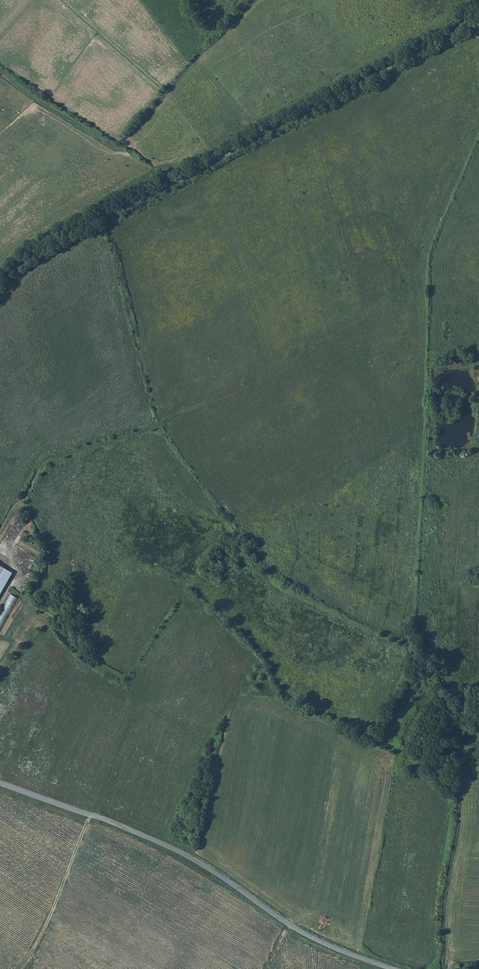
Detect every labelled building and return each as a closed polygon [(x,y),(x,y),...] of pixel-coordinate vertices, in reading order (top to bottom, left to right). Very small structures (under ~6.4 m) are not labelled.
[(12,572),(0,565),(0,593),(12,572)] [(17,597),(11,594),(0,618),(0,633),(17,597)]
